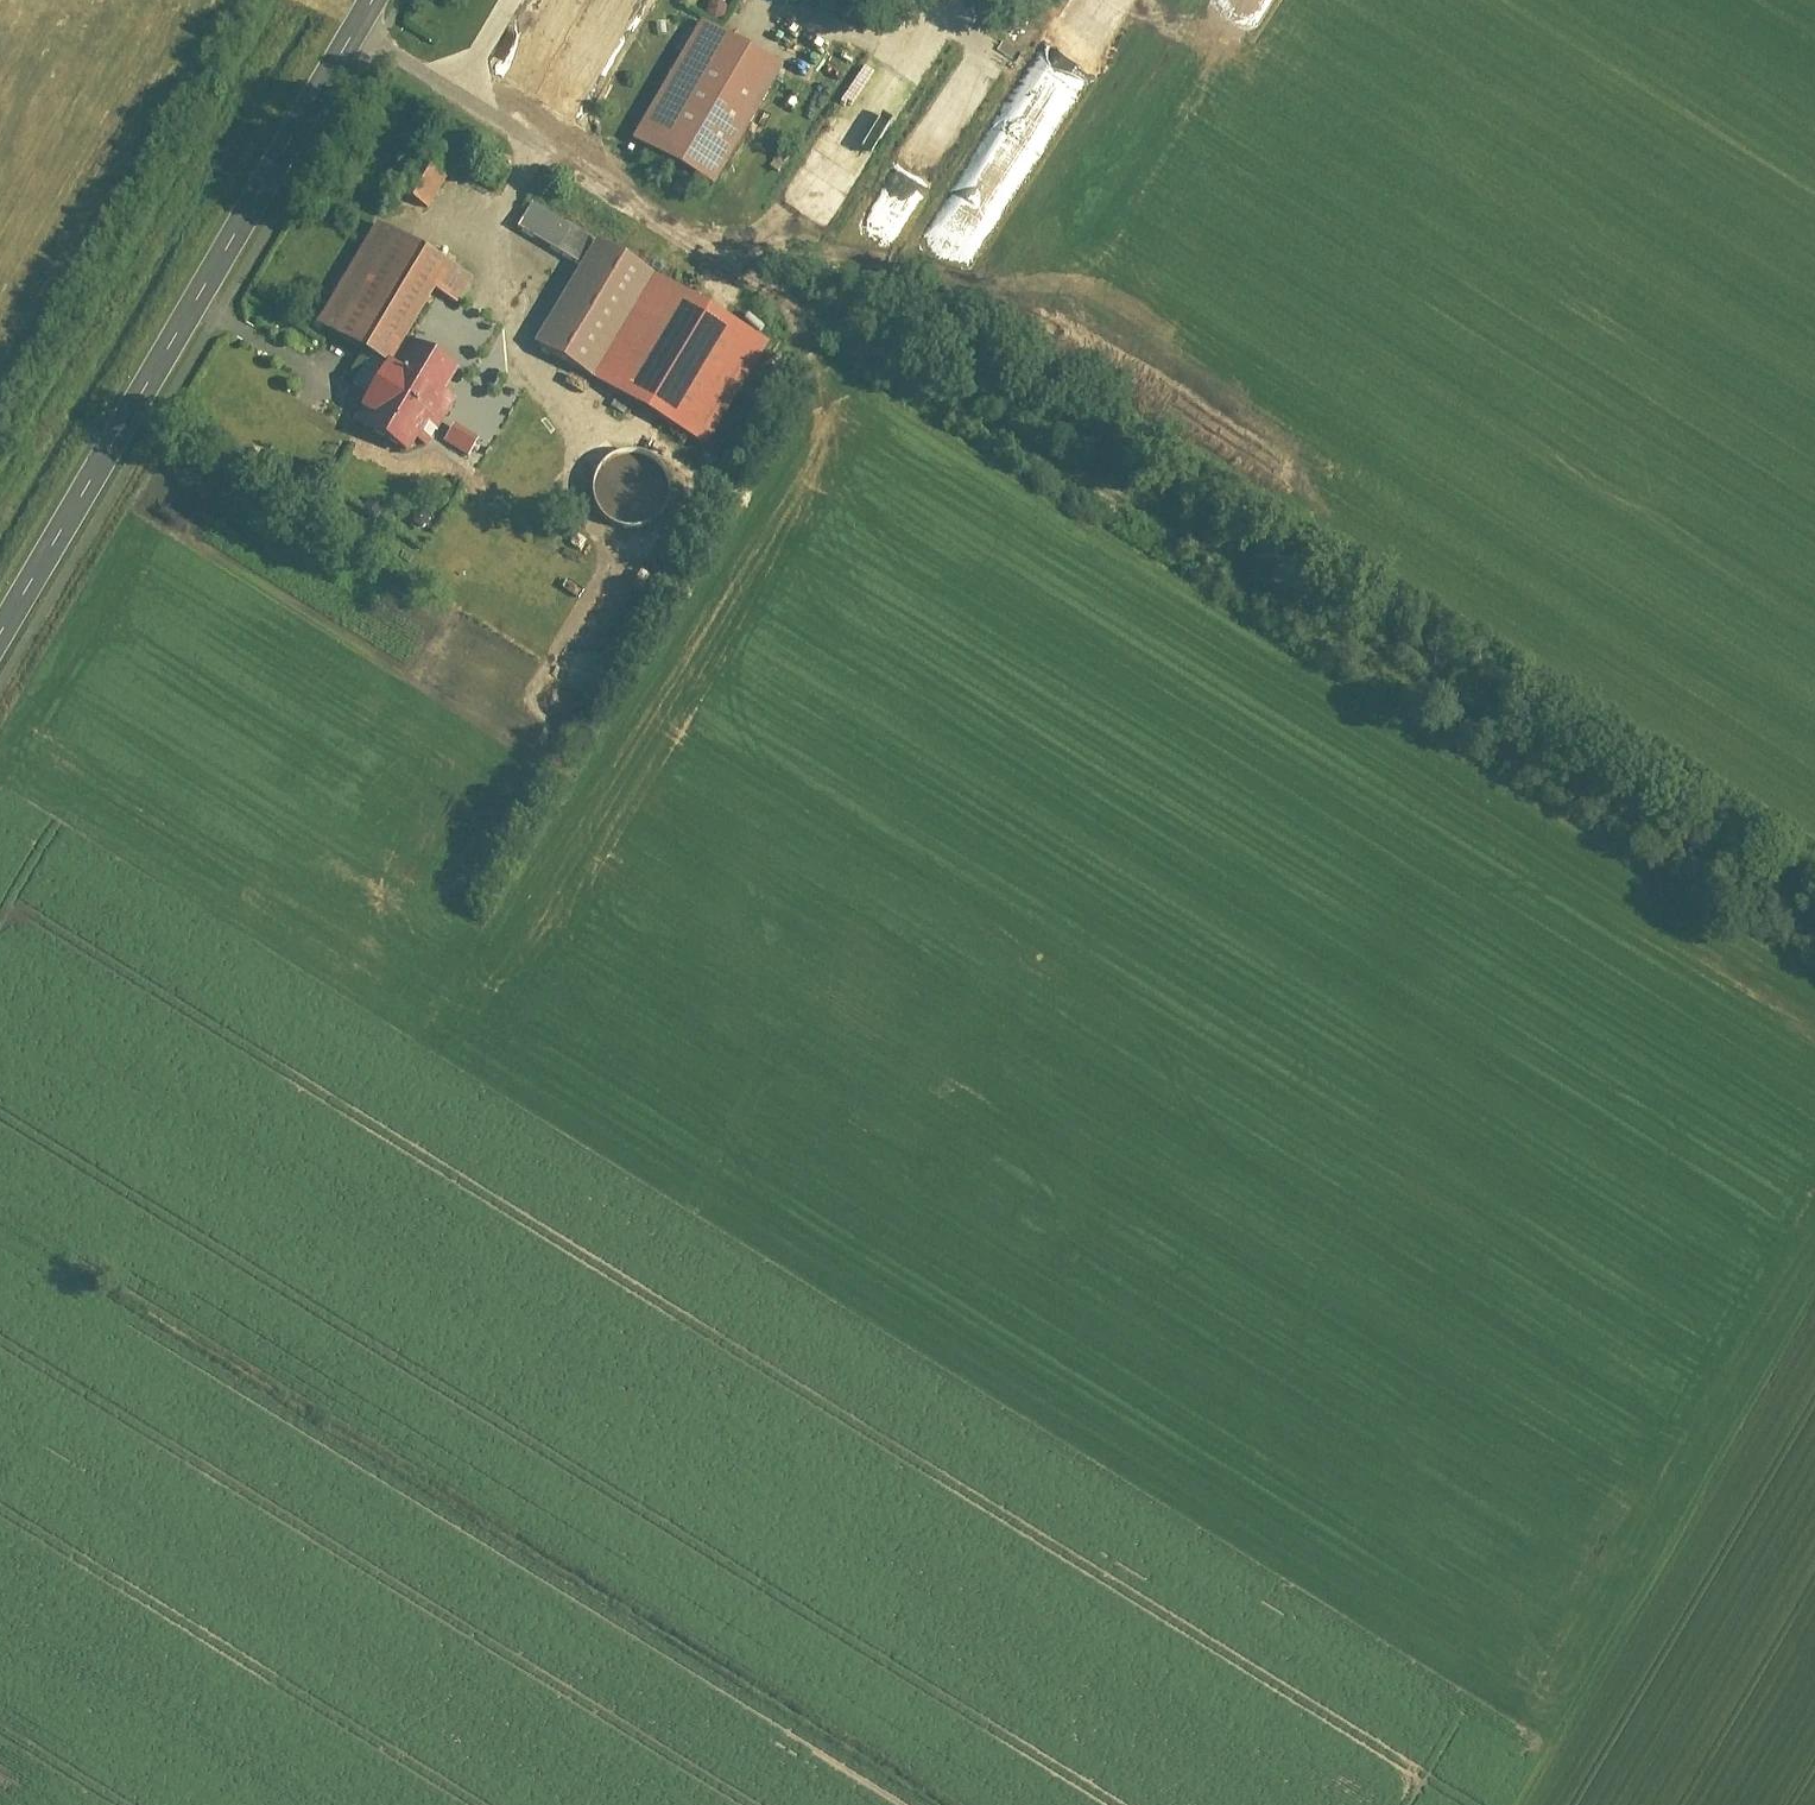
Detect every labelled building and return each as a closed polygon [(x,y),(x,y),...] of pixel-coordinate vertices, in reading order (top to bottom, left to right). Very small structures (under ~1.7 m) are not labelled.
[(693,15),(615,141),(704,195),(781,69),(693,15)] [(420,147),(392,193),(421,211),(449,165),(420,147)] [(511,228),(572,263),(587,237),(527,202),(511,228)] [(473,283),(378,227),(317,330),(388,372),(404,344),(435,292),(459,306),(473,283)] [(526,340),(700,442),(761,340),(587,237),(572,263),(526,340)] [(454,374),(404,344),(388,372),(356,426),(405,455),(413,441),(426,448),(452,403),(441,396),(454,374)] [(460,426),(448,445),(473,461),(485,442),(460,426)] [(660,521),(667,511),(669,499),(668,486),(663,475),(654,466),(643,460),(631,458),(619,460),(608,465),(599,475),(593,487),(592,500),(596,512),(603,523),(613,531),(626,535),(639,534),(651,529),(660,521)]
